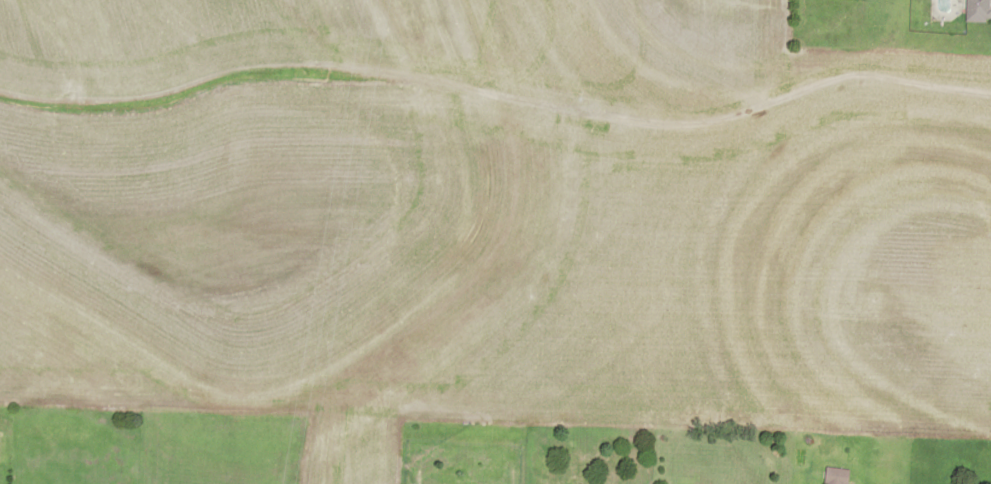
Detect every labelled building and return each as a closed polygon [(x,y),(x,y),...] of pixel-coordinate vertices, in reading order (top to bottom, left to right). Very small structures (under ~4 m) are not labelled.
[(961,21),(987,21),(987,0),(961,0),(961,21)] [(843,467),(822,468),(823,483),(844,483),(843,467)]
